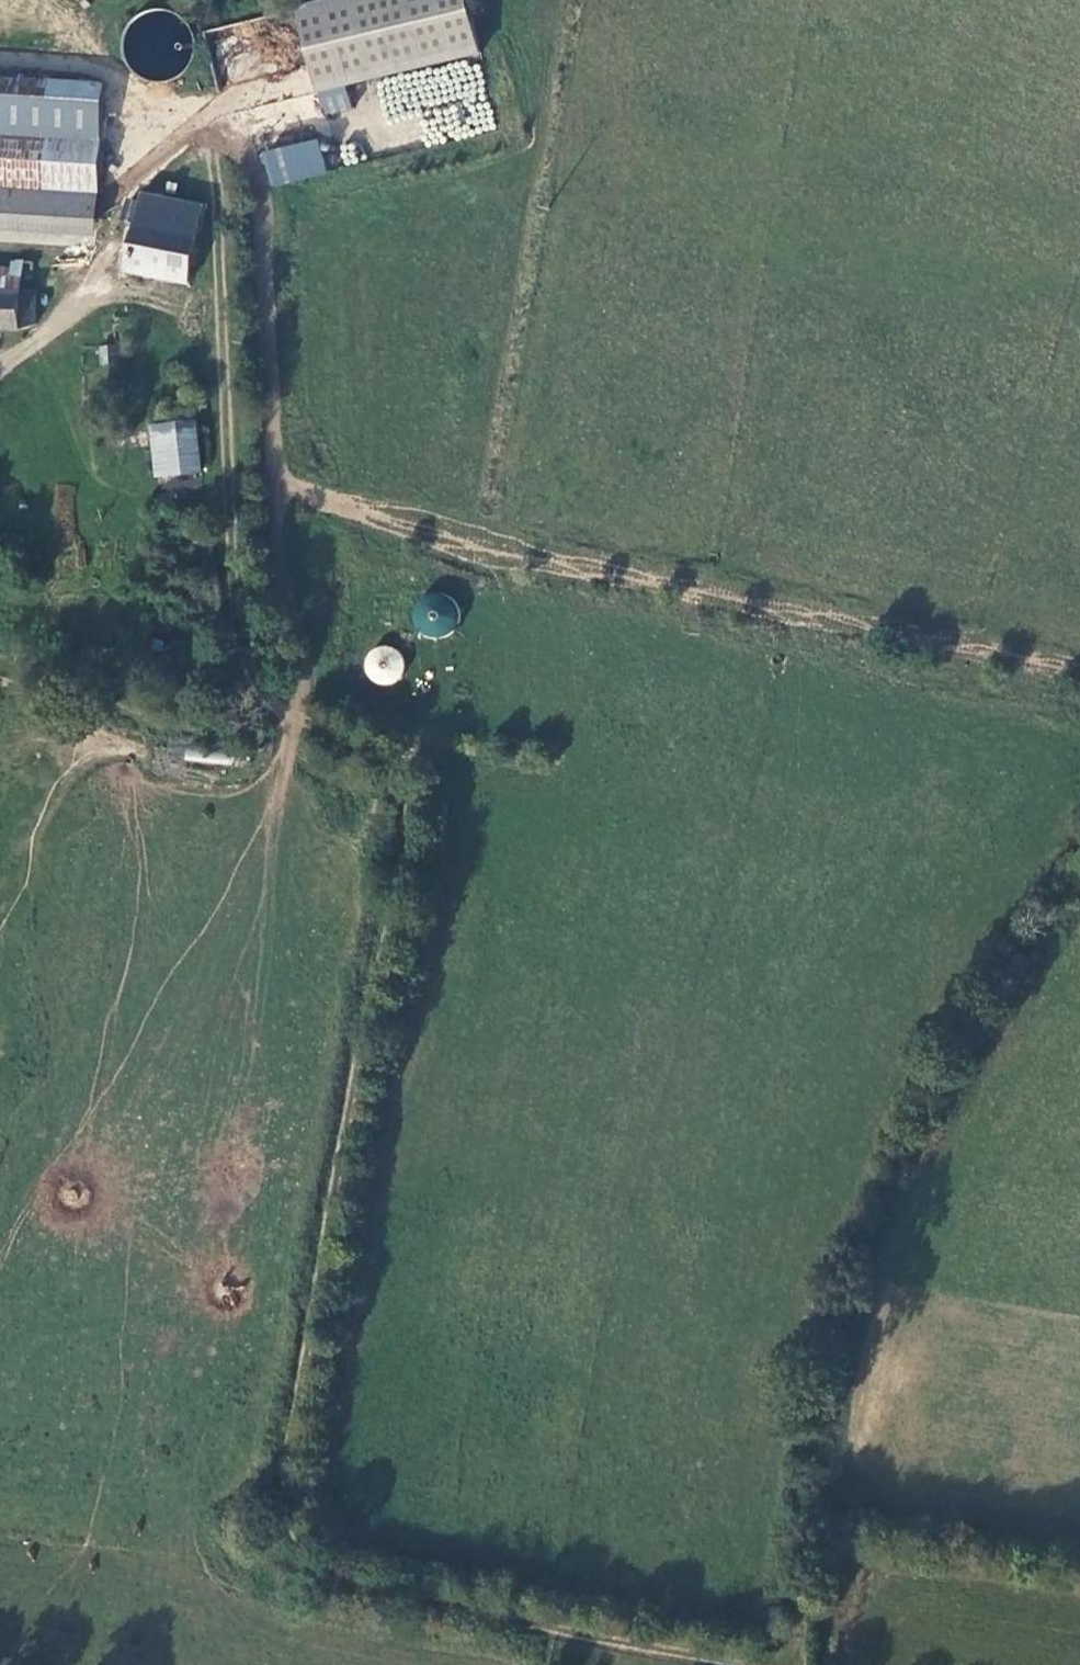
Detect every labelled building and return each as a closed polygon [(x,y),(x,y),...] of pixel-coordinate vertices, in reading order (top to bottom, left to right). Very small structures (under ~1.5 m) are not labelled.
[(305,6),(325,97),(326,102),(486,68),(471,0),(332,0),(305,6)] [(209,27),(229,118),(325,97),(305,6),(209,27)] [(97,218),(104,83),(0,77),(0,213),(97,218)] [(317,138),(260,152),(269,188),(326,173),(317,138)] [(201,209),(144,196),(131,268),(186,281),(201,209)] [(35,328),(35,290),(21,289),(22,270),(0,269),(0,327),(35,328)] [(152,476),(199,474),(196,418),(148,421),(152,476)] [(432,636),(458,621),(441,591),(415,605),(432,636)] [(399,679),(394,650),(371,654),(376,683),(399,679)]
